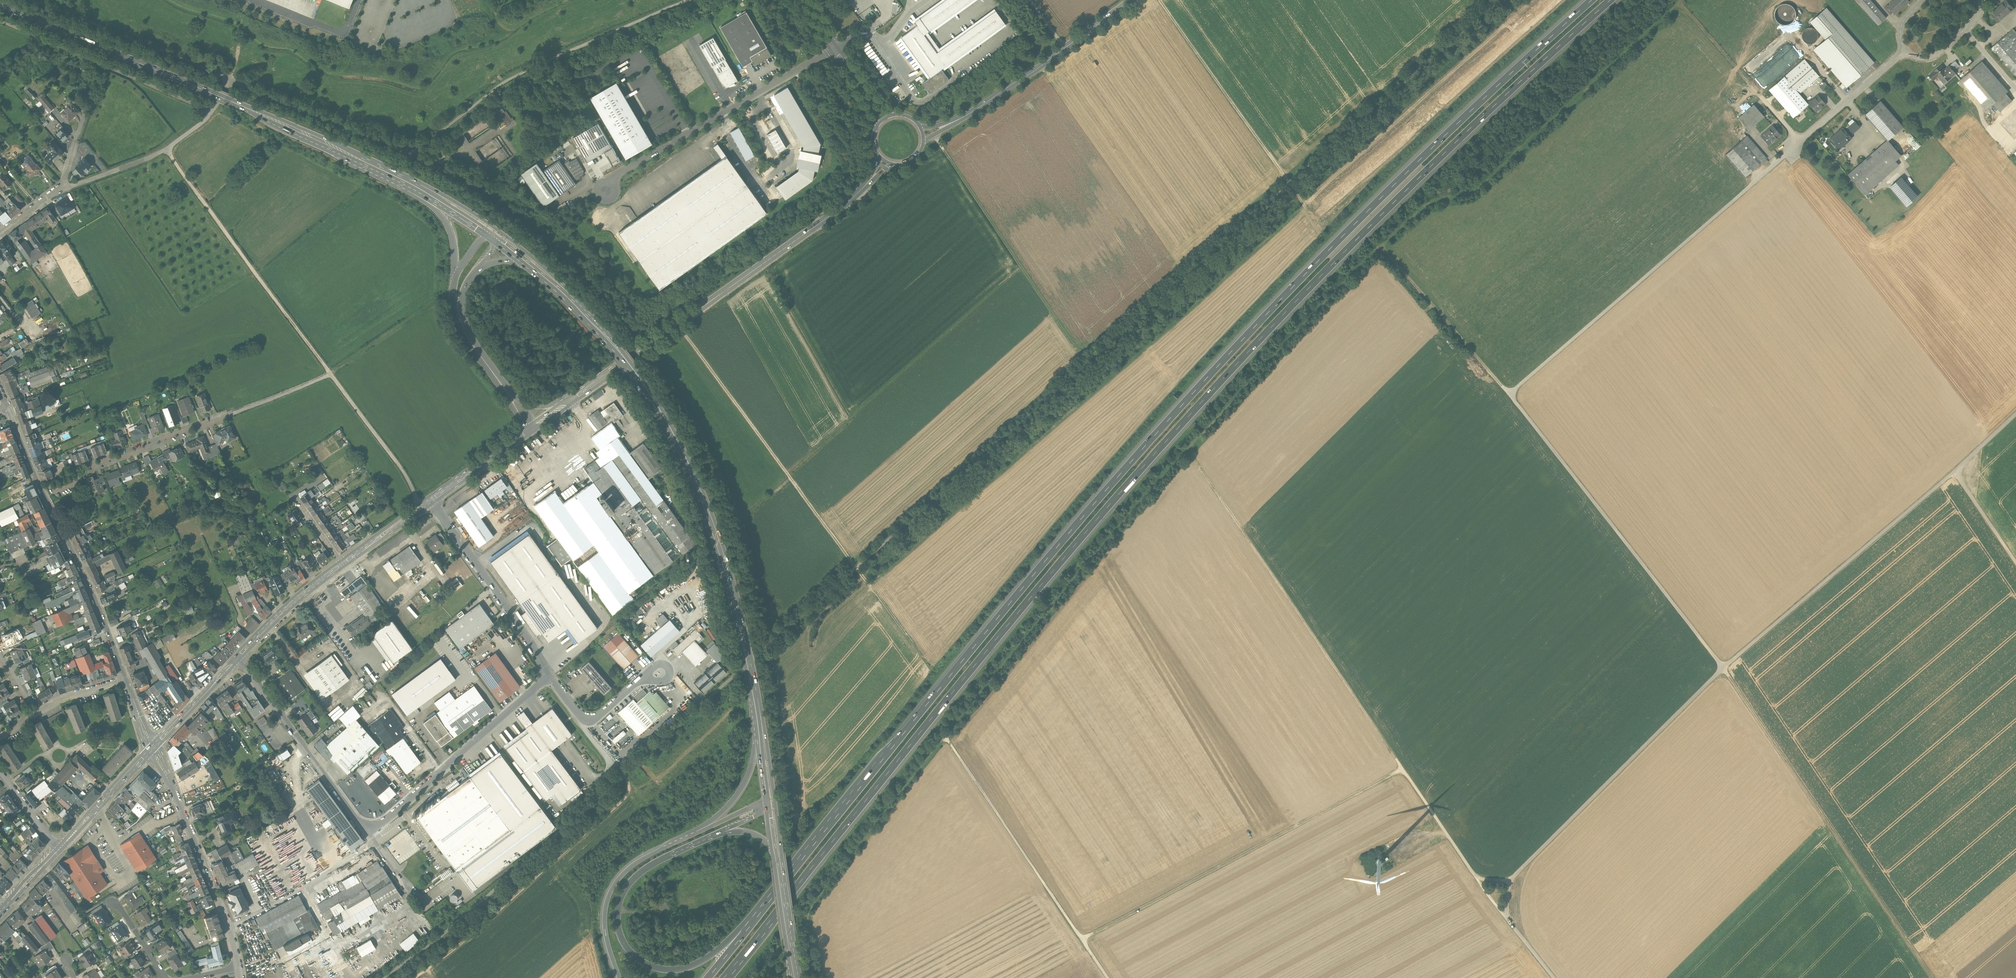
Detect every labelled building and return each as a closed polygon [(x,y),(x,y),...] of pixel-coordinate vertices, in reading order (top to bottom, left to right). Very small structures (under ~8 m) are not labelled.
[(920,18),(919,18),(919,19),(914,22),(917,26),(901,38),(930,78),(922,83),(927,90),(930,93),(932,91),(933,91),(949,80),(943,71),(945,70),(943,68),(1005,24),(995,11),(940,50),(927,32),(929,32),(930,33),(929,31),(972,0),(945,0),(920,18)] [(1886,18),(1870,0),(1856,0),(1878,25),(1886,18)] [(1888,6),(1893,12),(1895,14),(1909,1),(1908,0),(1895,0),(1888,6)] [(1999,21),(2013,9),(2006,1),(1991,13),(1999,21)] [(1890,14),(1893,12),(1888,6),(1887,5),(1884,8),(1890,14)] [(1847,86),(1873,63),(1825,9),(1810,22),(1826,40),(1815,49),(1847,86)] [(772,56),(746,12),(720,27),(743,67),(752,61),(754,64),(755,65),(772,56)] [(1817,42),(1817,32),(1813,32),(1813,28),(1804,28),(1804,42),(1817,42)] [(2011,30),(1991,48),(2015,77),(2015,36),(2011,30)] [(726,59),(713,37),(699,45),(712,67),(717,75),(724,89),(729,86),(729,87),(735,85),(734,83),(738,81),(730,67),(730,68),(725,59),(726,59)] [(1781,62),(1782,63),(1794,53),(1787,45),(1771,58),(1777,65),(1781,62)] [(1793,117),(1808,104),(1799,94),(1819,77),(1804,59),(1769,90),(1793,117)] [(1774,64),(1770,60),(1755,72),(1758,77),(1774,64)] [(1955,61),(1949,66),(1953,71),(1959,66),(1955,61)] [(2000,112),(2012,101),(1980,63),(1961,79),(1987,110),(1994,104),(2000,112)] [(1953,71),(1949,66),(1945,70),(1941,66),(1930,76),(1933,80),(1938,76),(1941,80),(1942,78),(1946,82),(1956,73),(1953,71)] [(1825,82),(1820,86),(1825,91),(1829,87),(1825,82)] [(652,144),(616,83),(590,98),(626,159),(652,144)] [(773,96),(804,146),(803,151),(801,151),(797,166),(800,166),(799,171),(776,187),(785,200),(812,180),(815,170),(817,170),(820,155),(818,155),(820,144),(787,87),(773,96)] [(38,99),(42,104),(49,112),(54,108),(43,95),(38,99)] [(1820,109),(1825,104),(1818,96),(1814,99),(1809,103),(1815,111),(1819,108),(1820,109)] [(1903,127),(1880,101),(1865,114),(1888,140),(1888,141),(1903,127)] [(71,103),(61,113),(68,122),(79,112),(71,103)] [(49,112),(42,104),(37,108),(45,116),(49,112)] [(1748,130),(1764,116),(1754,105),(1739,118),(1748,130)] [(510,124),(503,113),(504,112),(502,108),(497,111),(506,126),(510,124)] [(485,120),(463,135),(470,144),(491,129),(485,120)] [(1845,131),(1849,136),(1859,127),(1855,122),(1845,131)] [(572,138),(587,162),(604,152),(613,166),(621,162),(598,123),(572,138)] [(61,142),(69,135),(61,125),(56,129),(59,131),(55,134),(61,142)] [(739,127),(730,132),(746,161),(754,156),(739,127)] [(1780,135),(1773,127),(1769,130),(1765,133),(1766,133),(1761,137),(1769,145),(1780,135)] [(1849,136),(1845,131),(1843,129),(1836,135),(1835,134),(1829,139),(1837,148),(1840,145),(1841,147),(1851,138),(1849,136)] [(499,136),(475,152),(489,173),(513,156),(499,136)] [(1766,159),(1747,136),(1725,155),(1745,177),(1766,159)] [(2013,152),(2015,150),(2015,138),(2015,139),(2013,137),(2005,143),(2013,152)] [(1895,161),(1901,156),(1888,141),(1888,140),(1848,175),(1865,195),(1899,165),(1895,161)] [(46,157),(51,163),(63,153),(58,147),(54,142),(48,147),(52,152),(46,157)] [(722,159),(619,233),(659,290),(767,213),(718,144),(713,147),(722,159)] [(440,150),(434,154),(438,161),(444,156),(440,150)] [(20,161),(27,171),(26,172),(30,178),(41,169),(38,165),(37,166),(28,155),(20,161)] [(569,160),(562,164),(559,160),(543,171),(560,196),(576,185),(574,181),(576,179),(577,181),(581,178),(580,178),(582,176),(582,175),(583,174),(584,173),(584,172),(583,171),(576,158),(570,162),(569,160)] [(91,166),(84,159),(75,167),(77,168),(82,174),(91,166)] [(543,171),(537,163),(521,175),(521,176),(517,179),(522,186),(526,183),(543,207),(560,196),(543,171)] [(82,174),(77,168),(72,172),(78,179),(83,175),(82,174)] [(0,176),(0,184),(5,189),(12,183),(3,174),(0,176)] [(1917,196),(1901,177),(1890,187),(1906,206),(1917,196)] [(17,194),(15,197),(21,203),(23,201),(17,194)] [(5,211),(11,217),(21,210),(10,200),(8,197),(5,200),(11,207),(7,210),(5,211)] [(55,205),(56,205),(60,213),(61,215),(74,207),(68,197),(64,200),(63,200),(61,201),(55,205)] [(49,209),(54,217),(60,213),(56,205),(49,209)] [(34,217),(39,224),(47,219),(50,222),(55,218),(54,217),(49,209),(48,207),(34,217)] [(11,217),(5,211),(0,215),(0,220),(3,223),(11,217)] [(26,222),(31,230),(39,224),(34,217),(26,222)] [(19,227),(24,234),(28,239),(34,235),(31,230),(26,222),(19,227)] [(16,229),(21,236),(24,234),(19,227),(16,229)] [(16,229),(9,234),(17,245),(20,243),(17,239),(21,236),(16,229)] [(0,246),(6,255),(13,250),(7,241),(6,242),(4,239),(0,242),(0,245),(0,246)] [(20,243),(17,245),(30,264),(46,252),(39,241),(34,245),(36,248),(31,252),(23,241),(20,243)] [(13,250),(6,255),(8,258),(15,253),(13,250)] [(23,305),(32,317),(41,312),(32,299),(23,305)] [(27,338),(18,342),(21,347),(29,344),(27,338)] [(9,350),(4,353),(6,355),(10,353),(13,357),(14,357),(15,358),(16,358),(17,360),(20,358),(13,347),(9,350)] [(0,365),(0,371),(16,362),(15,358),(14,357),(13,357),(1,364),(0,365)] [(17,392),(19,395),(57,380),(52,368),(24,379),(25,383),(22,384),(24,388),(17,391),(17,392)] [(21,376),(21,375),(20,375),(19,375),(19,374),(14,375),(10,369),(7,371),(6,370),(0,374),(0,376),(4,382),(12,379),(21,376)] [(18,382),(22,381),(21,378),(21,376),(12,379),(4,382),(9,395),(17,392),(17,391),(15,385),(17,385),(16,383),(18,383),(18,382)] [(203,394),(199,395),(200,396),(196,397),(199,404),(200,407),(201,406),(202,411),(203,410),(206,409),(206,410),(210,408),(207,402),(207,403),(206,401),(205,397),(203,394)] [(20,399),(19,395),(11,399),(13,405),(22,402),(26,400),(25,399),(25,397),(20,399)] [(177,401),(183,416),(186,415),(194,412),(191,405),(192,405),(188,397),(177,401)] [(30,409),(41,406),(38,398),(25,403),(26,405),(28,404),(30,409)] [(23,403),(22,404),(14,407),(17,414),(25,411),(23,403)] [(28,410),(30,417),(43,412),(49,409),(47,403),(45,404),(42,405),(41,406),(30,409),(28,410)] [(614,422),(623,416),(614,403),(605,409),(608,414),(603,417),(607,423),(612,419),(614,422)] [(169,427),(179,423),(174,411),(172,406),(163,409),(169,427)] [(25,411),(17,414),(19,420),(26,418),(30,417),(28,410),(25,411)] [(598,429),(607,423),(603,417),(598,410),(589,416),(598,429)] [(154,432),(164,429),(158,414),(149,418),(151,424),(153,423),(154,427),(152,428),(154,432)] [(188,422),(186,415),(183,416),(180,417),(183,424),(188,422)] [(23,431),(31,428),(30,426),(29,424),(29,423),(26,425),(25,422),(24,423),(20,424),(23,431)] [(144,425),(144,424),(135,427),(136,430),(130,432),(133,440),(148,435),(144,425)] [(646,441),(629,453),(617,437),(620,435),(611,424),(592,437),(600,449),(596,452),(605,464),(600,468),(594,460),(585,467),(595,481),(564,503),(555,491),(535,507),(562,544),(552,551),(562,564),(572,557),(613,614),(633,599),(629,593),(665,566),(668,570),(675,565),(672,562),(695,544),(649,480),(663,470),(648,450),(651,448),(646,441)] [(229,426),(215,433),(215,435),(219,441),(226,438),(228,442),(236,438),(229,426)] [(2,440),(4,440),(13,435),(10,427),(0,431),(0,434),(0,435),(2,439),(2,440)] [(23,431),(25,437),(33,433),(35,433),(34,430),(34,429),(32,430),(31,428),(23,431)] [(116,439),(112,441),(114,448),(126,443),(123,435),(122,430),(113,433),(116,439)] [(29,447),(37,444),(33,433),(25,437),(29,447)] [(13,435),(4,440),(6,443),(2,444),(4,448),(10,445),(16,442),(13,435)] [(219,441),(215,435),(212,436),(216,444),(217,446),(220,444),(219,441)] [(203,455),(210,453),(208,447),(204,436),(199,438),(199,439),(185,444),(189,452),(200,448),(203,455)] [(16,442),(10,445),(11,449),(10,449),(10,451),(12,455),(19,452),(16,442)] [(97,445),(100,455),(107,452),(105,448),(103,443),(97,445)] [(32,456),(41,453),(38,444),(37,444),(29,447),(32,456)] [(210,453),(203,455),(205,460),(221,454),(217,446),(216,444),(208,447),(210,453)] [(92,453),(94,457),(100,455),(97,445),(90,448),(92,453)] [(170,455),(173,461),(176,459),(176,460),(177,460),(177,461),(178,461),(179,460),(180,459),(180,458),(184,456),(179,447),(171,452),(169,453),(170,455)] [(165,458),(170,455),(169,453),(171,452),(169,449),(162,453),(163,454),(165,458)] [(78,452),(82,462),(88,459),(87,455),(85,450),(78,452)] [(19,452),(12,455),(11,455),(12,455),(16,468),(17,467),(24,464),(19,452)] [(75,464),(82,462),(78,452),(72,455),(75,464)] [(35,464),(44,461),(41,453),(32,456),(35,464)] [(163,474),(168,471),(162,460),(165,458),(163,454),(156,457),(156,458),(150,462),(151,463),(150,463),(153,470),(157,468),(157,469),(160,468),(163,474)] [(146,466),(150,463),(151,463),(150,462),(147,456),(142,459),(146,466)] [(62,462),(66,471),(71,469),(67,460),(62,462)] [(38,472),(47,468),(44,461),(35,464),(38,472)] [(135,463),(122,468),(121,468),(125,478),(125,476),(130,475),(139,472),(135,462),(135,463)] [(28,473),(24,464),(17,467),(19,472),(21,471),(22,476),(28,473)] [(47,468),(38,472),(42,480),(52,476),(50,470),(48,471),(47,468)] [(109,472),(104,474),(109,487),(120,483),(118,477),(116,473),(115,473),(110,475),(109,472)] [(93,476),(86,478),(90,489),(93,488),(94,490),(97,489),(98,493),(104,491),(100,482),(101,482),(99,477),(99,478),(94,480),(93,476)] [(501,479),(485,490),(491,498),(507,487),(501,479)] [(317,487),(320,491),(325,487),(322,483),(316,486),(317,487)] [(28,496),(29,499),(38,495),(33,485),(24,489),(28,496)] [(307,493),(300,497),(304,502),(317,492),(320,491),(317,487),(311,491),(307,493)] [(213,491),(216,498),(222,496),(219,489),(213,491)] [(317,492),(304,502),(307,507),(314,502),(312,500),(319,495),(317,492)] [(482,492),(469,501),(481,518),(493,509),(482,492)] [(25,501),(29,499),(28,496),(26,496),(22,499),(18,493),(12,496),(16,504),(23,501),(25,501)] [(34,512),(44,507),(38,495),(29,499),(25,501),(31,513),(33,512),(34,512)] [(469,501),(454,511),(478,547),(493,536),(481,518),(469,501)] [(314,502),(307,507),(310,511),(317,506),(316,504),(314,502)] [(317,506),(310,511),(313,515),(320,511),(318,508),(323,505),(321,503),(320,504),(317,506)] [(24,516),(18,504),(0,512),(0,524),(1,527),(17,520),(24,516)] [(34,512),(40,526),(50,521),(44,507),(34,512)] [(320,511),(313,515),(316,520),(329,511),(328,509),(328,508),(321,513),(320,511)] [(302,519),(295,509),(288,515),(294,524),(299,521),(302,519)] [(329,511),(316,520),(319,524),(326,520),(325,517),(333,512),(331,509),(329,511)] [(23,548),(41,539),(56,533),(50,521),(40,526),(42,530),(39,532),(38,531),(34,533),(35,534),(32,535),(26,522),(30,520),(28,515),(24,516),(17,520),(22,531),(3,540),(10,553),(23,548)] [(326,520),(319,524),(323,529),(333,522),(332,520),(328,522),(326,520)] [(294,524),(293,525),(296,529),(302,524),(299,521),(294,524)] [(333,522),(323,529),(326,533),(333,528),(331,526),(334,524),(333,522)] [(72,540),(80,535),(79,532),(88,528),(86,524),(69,533),(72,540)] [(333,528),(326,533),(329,538),(336,533),(334,531),(333,528)] [(336,533),(329,538),(332,542),(339,537),(337,535),(340,532),(341,533),(344,532),(342,529),(339,530),(336,533)] [(53,542),(56,541),(55,539),(58,537),(56,533),(41,539),(44,546),(46,545),(49,543),(50,544),(53,542)] [(75,546),(84,542),(93,538),(91,534),(82,539),(80,535),(72,540),(75,546)] [(443,545),(436,534),(431,538),(432,539),(428,542),(434,551),(437,549),(443,545)] [(558,573),(529,534),(491,562),(519,601),(519,602),(519,601),(526,611),(521,615),(536,635),(541,631),(548,641),(567,627),(578,642),(598,627),(558,573)] [(339,537),(332,542),(335,547),(342,542),(341,540),(339,537)] [(43,546),(46,551),(45,552),(46,553),(47,555),(48,555),(60,549),(59,547),(56,541),(53,542),(50,544),(49,543),(46,545),(44,546),(43,546)] [(79,555),(88,550),(84,542),(75,546),(79,555)] [(342,542),(335,547),(338,551),(345,546),(343,544),(342,542)] [(410,546),(389,561),(394,568),(390,571),(388,572),(395,581),(421,562),(410,546)] [(23,548),(10,553),(13,559),(25,553),(23,548)] [(323,552),(327,557),(330,555),(325,548),(322,550),(323,552)] [(65,553),(62,552),(61,552),(60,549),(48,555),(49,558),(46,559),(51,570),(53,569),(58,566),(59,565),(63,562),(64,562),(68,559),(65,553)] [(88,550),(79,555),(82,559),(90,555),(88,550)] [(101,558),(94,561),(96,566),(111,558),(118,573),(126,570),(117,550),(102,557),(101,558)] [(323,552),(316,557),(321,564),(328,559),(327,557),(323,552)] [(85,566),(92,562),(93,562),(94,561),(101,558),(99,555),(94,558),(94,559),(92,559),(90,555),(82,559),(85,566)] [(131,564),(130,560),(134,559),(133,556),(123,559),(126,566),(131,564)] [(302,562),(306,567),(308,572),(316,568),(310,557),(302,562)] [(67,569),(74,566),(71,558),(68,559),(64,562),(63,562),(64,565),(65,565),(67,569)] [(298,567),(300,570),(306,567),(302,562),(301,559),(295,562),(298,567)] [(394,568),(389,561),(385,564),(390,571),(394,568)] [(93,581),(99,579),(97,575),(98,574),(92,562),(85,566),(93,581)] [(291,564),(286,567),(288,571),(284,574),(287,580),(288,582),(299,577),(294,569),(291,564)] [(55,575),(58,574),(57,572),(61,569),(60,567),(60,566),(59,565),(58,566),(53,569),(55,575)] [(70,576),(78,572),(74,566),(67,569),(63,572),(64,575),(68,573),(70,576)] [(294,569),(299,577),(302,583),(306,580),(300,570),(298,567),(294,569)] [(75,580),(80,578),(78,572),(70,576),(66,578),(66,579),(68,581),(65,582),(66,584),(68,583),(68,582),(74,579),(75,580)] [(164,575),(154,580),(158,587),(168,582),(164,575)] [(279,581),(277,576),(269,580),(272,585),(276,594),(279,593),(279,594),(282,592),(282,591),(284,591),(279,581)] [(357,591),(367,584),(361,576),(351,583),(356,589),(357,591)] [(457,589),(464,584),(457,576),(451,581),(457,589)] [(98,592),(106,589),(104,584),(110,581),(109,577),(106,579),(100,582),(95,585),(98,592)] [(75,590),(83,586),(80,578),(75,580),(73,581),(75,585),(74,586),(66,590),(68,594),(71,592),(75,590)] [(373,581),(377,587),(381,583),(377,578),(373,581)] [(255,584),(254,584),(257,590),(259,589),(261,593),(267,590),(263,580),(255,584)] [(402,586),(406,591),(411,588),(407,582),(402,586)] [(351,583),(341,591),(345,597),(352,592),(352,593),(356,589),(351,583)] [(383,607),(367,584),(357,591),(356,589),(352,593),(353,594),(351,596),(364,614),(367,618),(368,617),(374,613),(383,607)] [(80,602),(88,598),(83,586),(75,590),(79,599),(80,602)] [(384,586),(379,589),(382,595),(387,592),(384,586)] [(115,597),(118,596),(115,592),(113,588),(108,591),(107,592),(107,593),(103,595),(103,596),(100,598),(102,603),(115,598),(115,597)] [(252,590),(243,594),(246,602),(246,601),(255,597),(253,591),(252,590)] [(72,595),(71,592),(68,594),(64,596),(65,599),(63,600),(63,601),(69,598),(69,596),(72,595)] [(248,606),(246,601),(246,602),(243,594),(242,595),(239,596),(242,600),(241,601),(248,616),(252,613),(250,610),(251,609),(249,606),(248,606)] [(391,596),(386,599),(390,605),(395,602),(391,596)] [(80,602),(78,603),(79,606),(83,604),(87,614),(93,611),(88,598),(80,602)] [(79,606),(78,603),(70,606),(52,614),(57,626),(70,621),(73,620),(70,612),(76,609),(76,608),(80,607),(79,606)] [(271,611),(266,605),(264,607),(262,603),(260,604),(262,605),(260,606),(262,609),(267,615),(271,611)] [(483,609),(479,603),(465,614),(446,629),(460,648),(494,623),(485,611),(485,610),(484,609),(483,609)] [(267,615),(262,609),(260,606),(259,605),(256,606),(258,610),(257,611),(259,612),(258,613),(263,619),(267,615)] [(92,629),(99,626),(93,611),(87,614),(86,615),(88,621),(92,628),(92,629)] [(107,616),(110,623),(118,620),(116,616),(119,615),(118,612),(107,616)] [(379,621),(374,613),(368,617),(372,622),(374,625),(379,621)] [(398,616),(404,625),(409,622),(403,613),(398,616)] [(364,614),(346,627),(352,636),(372,622),(368,617),(367,618),(364,614)] [(259,624),(252,617),(246,622),(247,623),(244,627),(251,633),(259,624)] [(8,623),(6,619),(0,622),(0,627),(8,623)] [(46,632),(40,619),(32,623),(38,635),(46,632)] [(670,619),(641,645),(651,656),(680,631),(670,619)] [(393,620),(373,634),(394,663),(413,648),(393,620)] [(294,630),(301,639),(313,630),(307,621),(300,626),(299,626),(298,625),(297,625),(296,625),(295,626),(294,627),(294,628),(294,629),(294,630)] [(126,624),(117,628),(120,635),(133,630),(130,622),(129,622),(126,624)] [(86,637),(101,631),(99,626),(92,629),(92,628),(76,635),(78,640),(86,637)] [(239,632),(246,638),(248,635),(240,628),(237,631),(239,632)] [(695,629),(672,650),(677,656),(682,652),(694,640),(695,640),(701,635),(695,629)] [(17,630),(2,636),(7,646),(21,639),(17,630)] [(138,630),(131,634),(134,640),(141,636),(138,630)] [(161,637),(165,644),(176,638),(172,631),(161,637)] [(246,638),(239,632),(234,637),(240,644),(246,638)] [(638,655),(618,633),(603,646),(623,669),(638,655)] [(78,640),(76,635),(63,640),(65,645),(78,640)] [(141,636),(134,640),(138,649),(142,648),(146,645),(141,636)] [(240,644),(234,637),(228,643),(227,643),(228,642),(226,640),(222,641),(226,645),(233,652),(240,644)] [(350,642),(355,648),(360,644),(355,638),(350,642)] [(695,640),(694,640),(682,652),(695,666),(708,655),(695,640)] [(160,657),(151,643),(146,645),(142,648),(147,656),(151,663),(158,658),(160,657)] [(707,649),(717,662),(725,655),(715,643),(707,649)] [(78,657),(87,653),(84,645),(74,649),(78,657)] [(134,662),(127,645),(120,648),(126,665),(128,665),(134,662)] [(233,652),(226,645),(220,652),(227,658),(233,652)] [(21,646),(10,651),(13,657),(24,652),(21,646)] [(274,647),(259,658),(265,666),(275,659),(274,657),(279,654),(274,647)] [(142,658),(147,656),(142,648),(138,649),(138,650),(142,658)] [(24,652),(13,657),(15,663),(26,658),(24,652)] [(105,662),(103,663),(104,666),(105,670),(107,673),(115,670),(112,661),(111,661),(108,652),(102,654),(105,662)] [(227,658),(220,652),(214,658),(221,665),(227,658)] [(475,667),(500,702),(511,694),(521,686),(495,652),(475,667)] [(94,670),(95,669),(94,666),(93,664),(89,653),(87,653),(78,657),(74,659),(80,675),(89,672),(94,670)] [(349,679),(331,654),(306,672),(324,697),(349,679)] [(158,658),(151,663),(161,679),(167,675),(166,673),(167,672),(158,658)] [(456,679),(441,658),(392,695),(407,715),(456,679)] [(128,665),(126,665),(128,671),(131,669),(137,666),(136,666),(139,663),(138,660),(135,661),(135,662),(128,665)] [(93,664),(95,669),(97,669),(100,668),(104,666),(103,663),(102,661),(93,664)] [(212,665),(209,661),(204,667),(212,675),(217,669),(214,666),(215,666),(215,665),(213,664),(212,665)] [(612,687),(589,661),(581,668),(604,694),(607,691),(608,691),(608,690),(612,687)] [(707,670),(704,672),(705,673),(694,683),(703,693),(727,671),(718,661),(707,671),(707,670)] [(31,663),(20,668),(22,674),(33,669),(31,663)] [(33,669),(22,674),(25,680),(36,675),(33,669)] [(96,674),(97,681),(104,679),(102,675),(99,676),(97,669),(95,669),(94,670),(96,674)] [(304,689),(290,669),(274,681),(288,701),(304,689)] [(92,682),(97,681),(96,674),(94,670),(89,672),(92,682)] [(107,673),(102,675),(104,679),(117,675),(115,670),(107,673)] [(211,675),(207,670),(202,676),(199,679),(204,683),(211,675)] [(143,671),(133,675),(138,687),(148,683),(147,679),(148,678),(147,676),(146,677),(143,671)] [(199,679),(198,677),(195,672),(189,676),(190,676),(193,682),(192,682),(193,683),(194,682),(199,688),(204,683),(199,679)] [(79,674),(69,678),(73,689),(83,685),(79,674)] [(184,694),(175,680),(172,682),(170,679),(167,675),(161,679),(154,684),(164,697),(166,696),(162,689),(168,685),(177,699),(179,700),(184,694)] [(69,677),(62,679),(66,691),(73,689),(69,678),(69,677)] [(66,691),(62,679),(56,682),(60,693),(66,691)] [(242,679),(233,685),(238,692),(246,686),(247,686),(242,679)] [(49,688),(45,690),(41,681),(39,682),(41,687),(47,698),(53,695),(51,692),(52,691),(51,688),(50,689),(49,688)] [(265,709),(253,692),(251,694),(246,686),(238,692),(249,708),(251,710),(250,711),(254,716),(255,716),(264,709),(265,709)] [(358,699),(367,689),(362,686),(354,696),(358,699)] [(474,686),(455,699),(449,691),(444,695),(443,692),(433,700),(440,710),(424,722),(441,747),(473,723),(474,725),(478,722),(477,720),(492,710),(474,686)] [(47,698),(41,687),(39,688),(41,692),(38,694),(39,695),(37,696),(39,699),(40,698),(42,701),(47,698)] [(233,698),(227,689),(221,693),(227,702),(229,704),(233,711),(240,706),(238,703),(234,705),(232,702),(230,703),(229,701),(233,698)] [(6,690),(0,693),(0,701),(4,699),(8,697),(8,696),(8,695),(8,694),(7,694),(8,694),(6,690)] [(667,710),(650,691),(647,694),(644,690),(633,699),(653,721),(667,710)] [(113,692),(103,695),(111,720),(121,717),(113,692)] [(143,692),(137,694),(140,701),(145,699),(147,697),(143,692)] [(227,702),(221,693),(216,697),(218,701),(216,702),(219,705),(220,704),(221,706),(225,703),(227,705),(229,704),(227,702)] [(179,700),(171,708),(175,714),(190,698),(185,694),(184,694),(179,700)] [(210,697),(203,704),(208,711),(215,704),(210,697)] [(633,699),(618,712),(638,735),(654,722),(653,721),(633,699)] [(12,702),(7,704),(4,706),(4,707),(7,712),(16,706),(14,703),(14,702),(13,702),(13,701),(12,701),(12,702)] [(85,728),(76,704),(66,708),(76,732),(85,728)] [(347,727),(329,743),(327,745),(322,739),(314,745),(320,752),(327,760),(332,756),(347,774),(379,746),(356,720),(360,716),(353,705),(339,717),(347,727)] [(18,710),(16,706),(7,712),(10,718),(18,713),(19,713),(19,712),(19,711),(18,711),(18,710)] [(217,717),(222,715),(216,707),(215,708),(216,709),(213,711),(217,717)] [(552,708),(548,711),(550,713),(533,725),(532,723),(526,727),(529,731),(506,748),(523,771),(572,734),(552,708)] [(404,728),(391,709),(368,726),(373,733),(376,731),(388,749),(403,738),(405,737),(400,730),(404,728)] [(63,711),(44,721),(47,726),(66,716),(63,711)] [(524,711),(517,716),(526,727),(532,723),(533,723),(532,723),(524,711)] [(550,713),(548,711),(532,723),(533,723),(532,723),(533,725),(550,713)] [(201,712),(187,726),(190,731),(193,734),(208,719),(201,712)] [(317,730),(305,714),(297,720),(309,735),(317,730)] [(263,716),(257,720),(261,725),(266,721),(263,716)] [(41,721),(32,726),(44,749),(46,748),(47,748),(48,748),(47,747),(53,744),(41,721)] [(184,724),(174,735),(181,741),(186,735),(190,731),(187,726),(184,724)] [(219,738),(213,727),(208,730),(214,741),(219,738)] [(621,744),(618,740),(627,734),(624,729),(612,738),(618,746),(621,744)] [(193,734),(190,731),(186,735),(199,750),(204,746),(193,734)] [(181,741),(174,735),(169,740),(171,742),(172,741),(176,746),(178,744),(180,741),(181,741)] [(421,762),(403,738),(388,749),(406,773),(421,762)] [(186,748),(180,741),(178,744),(184,750),(186,748)] [(8,742),(0,747),(0,750),(13,769),(22,764),(8,742)] [(124,744),(102,768),(110,775),(132,751),(124,744)] [(176,746),(173,744),(167,750),(174,769),(175,768),(182,764),(178,753),(180,750),(176,746)] [(287,749),(277,755),(280,761),(290,754),(287,749)] [(581,789),(551,750),(523,771),(545,800),(554,793),(562,804),(581,789)] [(203,755),(198,751),(193,755),(197,759),(203,755)] [(105,780),(76,754),(70,760),(78,767),(79,766),(100,786),(105,780)] [(510,830),(457,870),(472,891),(557,828),(501,754),(470,777),(510,830)] [(58,773),(54,778),(61,784),(62,784),(78,767),(70,760),(58,773)] [(185,767),(184,767),(189,775),(198,769),(193,761),(185,767)] [(219,777),(210,761),(204,765),(214,781),(219,777)] [(175,768),(177,772),(184,767),(185,767),(183,763),(182,764),(175,768)] [(184,767),(177,772),(182,779),(189,775),(184,767)] [(44,780),(25,794),(35,807),(41,802),(39,799),(53,789),(48,784),(54,778),(51,774),(48,771),(42,776),(44,780)] [(150,777),(147,774),(146,774),(143,772),(137,777),(149,789),(152,786),(155,783),(150,778),(150,777)] [(452,773),(444,780),(445,782),(454,776),(452,773)] [(396,793),(380,774),(368,785),(385,803),(396,793)] [(24,775),(17,780),(22,787),(29,782),(24,775)] [(149,789),(137,777),(127,789),(132,794),(132,793),(138,802),(147,792),(149,789)] [(510,830),(470,777),(417,817),(457,870),(510,830)] [(61,784),(54,778),(48,784),(53,789),(55,791),(61,784)] [(363,840),(319,780),(306,789),(351,849),(363,840)] [(93,786),(81,799),(89,806),(101,793),(93,786)] [(127,789),(125,787),(118,795),(124,801),(126,799),(129,802),(130,801),(129,801),(131,799),(129,797),(132,794),(127,789)] [(71,805),(76,800),(67,792),(63,789),(58,794),(60,796),(64,799),(71,805)] [(85,809),(89,806),(81,799),(70,789),(67,792),(76,800),(81,806),(85,809)] [(147,792),(138,802),(147,809),(156,800),(156,799),(156,798),(156,797),(156,796),(156,795),(152,791),(149,794),(147,792)] [(4,808),(12,801),(7,795),(5,797),(4,795),(0,798),(0,808),(1,810),(4,808)] [(124,801),(118,795),(114,799),(116,801),(121,805),(125,811),(126,813),(129,811),(123,803),(124,801)] [(81,806),(76,800),(71,805),(64,799),(61,802),(68,808),(66,810),(67,812),(65,814),(70,818),(81,806)] [(10,813),(12,812),(13,813),(16,811),(15,809),(17,808),(12,801),(4,808),(6,811),(7,810),(10,813)] [(121,805),(116,801),(108,809),(116,816),(118,813),(121,815),(125,811),(121,805)] [(192,807),(190,808),(192,812),(191,812),(193,817),(195,816),(196,818),(211,811),(208,805),(206,801),(201,804),(192,807)] [(147,809),(138,802),(130,809),(140,817),(147,809)] [(235,810),(225,815),(224,814),(216,818),(218,823),(219,822),(224,835),(232,832),(228,822),(238,818),(235,810)] [(172,830),(174,834),(179,832),(183,831),(180,824),(171,828),(172,830)] [(24,839),(25,839),(31,834),(32,835),(36,831),(32,826),(27,829),(29,831),(24,835),(22,833),(21,834),(24,839)] [(405,830),(386,844),(401,865),(421,850),(405,830)] [(139,832),(120,845),(137,871),(157,858),(139,832)] [(182,840),(179,832),(174,834),(173,835),(177,842),(182,840)] [(45,844),(37,836),(31,843),(28,840),(26,841),(30,846),(37,853),(45,844)] [(346,843),(344,841),(339,845),(344,851),(348,847),(345,843),(346,843)] [(183,854),(191,850),(188,843),(183,845),(182,844),(179,845),(182,852),(180,853),(179,852),(176,854),(177,857),(183,854)] [(88,844),(62,862),(89,902),(97,897),(95,893),(108,884),(101,873),(105,870),(88,844)] [(164,845),(158,849),(162,854),(167,850),(164,845)] [(220,856),(230,850),(227,845),(222,848),(222,847),(217,850),(216,850),(220,856)] [(37,853),(30,846),(27,849),(26,848),(23,852),(24,853),(30,859),(31,857),(32,859),(37,853)] [(253,854),(244,859),(238,849),(232,852),(230,850),(220,856),(216,850),(217,850),(216,848),(210,852),(217,862),(222,860),(222,859),(230,854),(235,863),(232,865),(234,870),(236,873),(238,872),(240,875),(249,869),(258,864),(253,854)] [(185,860),(194,857),(191,850),(183,854),(177,857),(179,860),(182,858),(182,857),(184,856),(185,860)] [(318,851),(313,855),(317,859),(322,855),(318,851)] [(180,871),(183,870),(188,867),(196,863),(194,857),(185,860),(187,864),(186,865),(185,864),(177,869),(178,870),(179,870),(180,871)] [(19,859),(12,867),(20,874),(27,866),(19,859)] [(226,867),(222,860),(217,862),(213,864),(224,888),(239,881),(236,873),(234,870),(228,873),(227,871),(228,870),(227,867),(226,867)] [(346,888),(317,905),(327,921),(332,917),(334,921),(340,932),(401,897),(379,861),(354,876),(354,875),(342,882),(346,888)] [(67,871),(58,863),(53,869),(60,876),(64,873),(66,875),(69,873),(67,871)] [(191,873),(199,870),(196,863),(188,867),(183,870),(184,873),(188,871),(188,869),(189,869),(191,873)] [(20,874),(12,867),(4,875),(12,882),(20,874)] [(183,882),(185,885),(194,879),(202,876),(199,870),(191,873),(193,877),(191,878),(191,877),(183,882)] [(48,873),(35,886),(42,894),(52,884),(59,893),(62,890),(55,881),(51,876),(48,873)] [(4,874),(2,877),(0,878),(0,890),(3,892),(12,882),(4,875),(4,874)] [(440,874),(420,889),(424,894),(444,879),(440,874)] [(196,885),(204,882),(202,876),(194,879),(185,885),(186,887),(193,883),(194,882),(195,882),(196,885)] [(84,896),(74,881),(69,885),(78,899),(84,896)] [(196,890),(196,888),(199,895),(208,891),(204,882),(196,885),(195,886),(187,890),(189,892),(187,893),(188,894),(196,890)] [(128,894),(131,893),(138,888),(137,885),(127,892),(128,894)] [(42,894),(35,886),(32,890),(31,890),(29,892),(31,895),(40,905),(42,903),(38,898),(42,894)] [(234,890),(228,892),(232,900),(228,901),(228,902),(229,903),(230,905),(230,906),(230,907),(234,905),(237,913),(249,907),(239,887),(234,890)] [(76,909),(62,890),(59,893),(65,901),(64,902),(71,912),(76,909)] [(140,897),(135,900),(131,893),(128,894),(123,898),(131,909),(143,902),(140,897)] [(200,898),(203,904),(200,904),(195,907),(197,910),(204,906),(213,902),(210,894),(200,898)] [(31,895),(22,904),(30,915),(41,906),(40,905),(31,895)] [(300,896),(255,919),(263,934),(298,916),(307,911),(300,896)] [(197,910),(195,907),(192,899),(188,901),(187,902),(192,913),(197,910)] [(93,914),(102,908),(101,906),(101,905),(90,912),(92,915),(93,914)] [(146,907),(134,914),(142,926),(147,922),(151,920),(146,912),(149,911),(146,907)] [(111,921),(103,908),(102,908),(93,914),(102,927),(111,921)] [(25,919),(18,910),(7,920),(14,929),(18,934),(22,938),(25,935),(19,928),(17,929),(16,927),(25,919)] [(318,926),(309,910),(307,911),(298,916),(307,932),(318,926)] [(216,912),(207,915),(205,916),(209,927),(220,924),(216,912)] [(34,920),(47,937),(52,933),(39,916),(34,920)] [(298,916),(263,934),(266,940),(270,939),(275,950),(284,945),(307,932),(298,916)] [(34,920),(32,918),(29,920),(29,922),(30,923),(29,924),(37,934),(36,934),(44,944),(49,940),(47,937),(34,920)] [(0,926),(0,934),(4,939),(14,929),(7,920),(0,926)] [(334,921),(328,925),(335,937),(341,933),(340,932),(334,921)] [(81,932),(88,927),(85,922),(78,927),(81,932)] [(158,923),(145,931),(147,934),(151,940),(157,937),(155,934),(162,929),(160,925),(159,926),(158,923)] [(113,929),(111,930),(118,941),(122,939),(127,935),(120,924),(119,924),(113,929)] [(220,924),(209,927),(213,939),(214,938),(224,935),(222,929),(220,924)] [(307,932),(284,945),(289,955),(313,942),(307,932)] [(22,938),(18,934),(14,937),(21,946),(26,943),(22,938)] [(33,943),(26,935),(25,935),(22,938),(26,943),(34,952),(38,949),(33,943)] [(82,941),(86,946),(91,942),(87,937),(82,941)] [(165,939),(155,945),(161,953),(165,950),(170,947),(170,946),(169,947),(164,940),(165,939)] [(356,946),(361,956),(376,949),(371,939),(356,946)] [(44,944),(40,947),(42,951),(45,949),(46,951),(53,946),(49,940),(44,944)] [(125,945),(120,947),(125,956),(130,953),(136,949),(131,940),(125,945)] [(218,942),(210,945),(212,952),(210,956),(206,957),(208,965),(217,963),(217,961),(219,961),(219,962),(223,961),(222,957),(221,957),(220,956),(222,956),(218,942)] [(167,954),(175,949),(173,945),(170,947),(165,950),(167,954)] [(42,951),(33,957),(37,962),(39,961),(41,965),(51,958),(46,951),(45,949),(42,951)] [(170,958),(176,954),(176,955),(178,953),(175,949),(167,954),(170,958)] [(84,955),(79,958),(81,960),(80,961),(82,964),(83,963),(85,967),(96,960),(90,951),(84,955)] [(135,957),(131,960),(133,963),(132,963),(136,968),(144,963),(141,958),(142,957),(140,954),(135,957)] [(170,958),(167,960),(175,971),(183,966),(176,955),(176,954),(170,958)] [(90,972),(94,969),(95,969),(98,967),(96,963),(88,969),(90,972)] [(47,974),(55,968),(54,966),(45,972),(47,974)] [(136,975),(138,977),(151,977),(154,976),(148,967),(140,972),(136,975)] [(56,969),(55,968),(47,974),(49,977),(63,977),(57,968),(56,969)] [(83,976),(84,977),(99,977),(100,977),(95,969),(94,969),(90,972),(83,976)]
